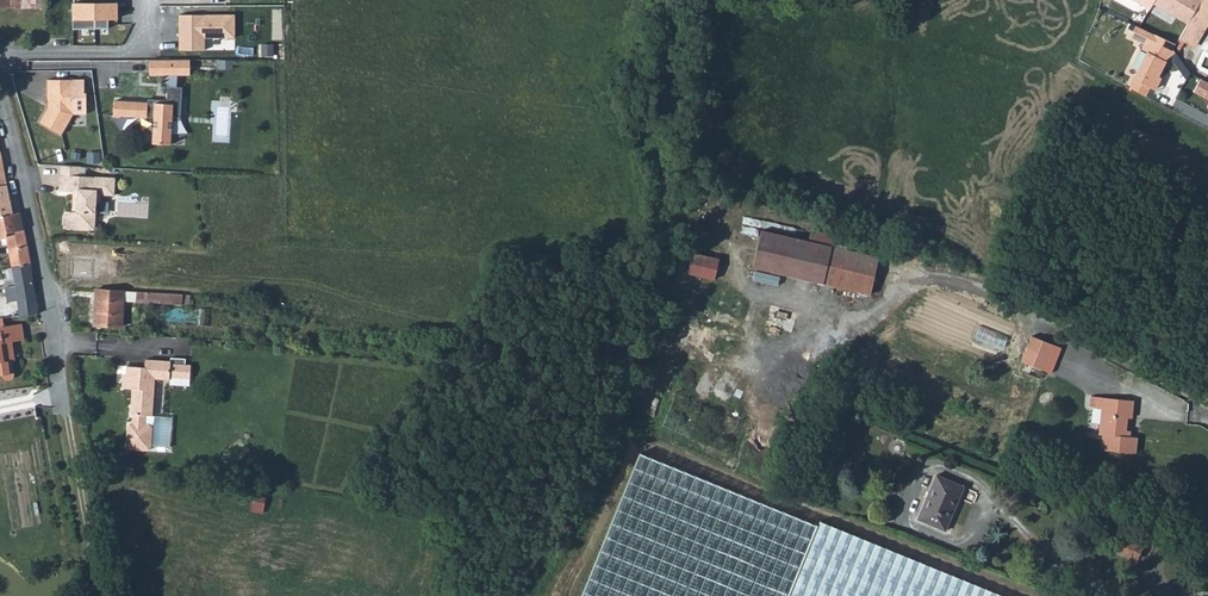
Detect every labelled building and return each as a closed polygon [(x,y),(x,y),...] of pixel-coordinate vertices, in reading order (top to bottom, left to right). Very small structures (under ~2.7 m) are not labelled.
[(11,8),(19,8),(19,0),(11,0),(11,8)] [(21,8),(43,9),(43,0),(21,0),(21,8)] [(75,25),(108,24),(107,15),(118,15),(118,0),(74,0),(75,25)] [(1157,0),(1137,0),(1152,8),(1154,4),(1157,0)] [(1154,4),(1188,24),(1202,0),(1157,0),(1154,4)] [(1175,46),(1189,55),(1207,23),(1207,24),(1207,0),(1202,0),(1188,24),(1175,46)] [(177,15),(176,52),(207,53),(208,36),(235,37),(236,16),(177,15)] [(1149,48),(1130,88),(1145,95),(1149,87),(1153,89),(1172,50),(1164,46),(1167,39),(1137,24),(1131,36),(1145,43),(1144,45),(1149,48)] [(191,60),(150,61),(151,77),(191,77),(191,60)] [(83,80),(46,80),(46,99),(48,99),(48,107),(40,123),(61,135),(72,115),(85,115),(85,94),(83,94),(83,80)] [(1201,80),(1194,93),(1207,100),(1207,83),(1201,80)] [(180,87),(165,86),(165,100),(165,103),(154,103),(154,100),(146,99),(146,103),(113,101),(112,116),(153,118),(152,144),(170,144),(171,119),(179,119),(180,87)] [(11,217),(0,156),(0,219),(11,217)] [(58,176),(77,177),(78,167),(58,167),(58,176)] [(77,177),(58,176),(57,192),(71,193),(76,193),(75,213),(71,213),(67,213),(63,217),(62,225),(66,229),(89,230),(90,215),(94,215),(94,202),(98,203),(99,195),(112,196),(113,179),(77,177)] [(23,233),(20,215),(11,217),(0,219),(0,241),(1,240),(0,237),(23,233)] [(8,250),(26,247),(23,233),(0,237),(1,240),(2,245),(7,245),(8,250)] [(871,296),(873,292),(880,257),(762,233),(754,271),(871,296)] [(716,252),(690,246),(685,272),(710,277),(716,252)] [(14,285),(17,300),(19,315),(37,312),(26,247),(8,250),(14,285)] [(17,300),(14,285),(3,287),(6,302),(17,300)] [(124,302),(125,292),(95,290),(92,327),(123,329),(124,302)] [(138,292),(125,292),(124,302),(137,303),(138,292)] [(183,295),(138,292),(137,303),(183,305),(183,295)] [(191,295),(183,295),(183,305),(193,306),(194,300),(191,300),(191,295)] [(211,328),(211,310),(200,309),(199,327),(211,328)] [(2,379),(6,380),(9,381),(12,379),(15,377),(11,360),(15,359),(12,341),(24,339),(21,324),(6,327),(4,318),(0,319),(0,375),(2,375),(2,379)] [(23,324),(25,336),(40,333),(38,321),(23,324)] [(1050,374),(1060,350),(1032,339),(1022,363),(1050,374)] [(189,386),(190,366),(169,365),(169,362),(145,361),(144,369),(125,368),(125,376),(122,376),(121,389),(131,390),(130,415),(132,415),(131,424),(129,424),(126,427),(125,447),(128,450),(148,451),(151,449),(153,428),(150,425),(145,425),(145,416),(152,417),(154,379),(169,380),(168,385),(189,386)] [(1137,441),(1130,440),(1125,440),(1126,432),(1127,418),(1132,419),(1133,402),(1089,399),(1089,408),(1100,409),(1098,438),(1103,438),(1102,453),(1135,456),(1137,441)] [(821,523),(642,453),(583,595),(790,595),(821,523)] [(944,530),(962,486),(935,474),(916,519),(944,530)] [(253,489),(251,513),(264,514),(266,490),(253,489)] [(821,523),(790,595),(1001,595),(821,523)] [(1115,550),(1136,559),(1141,546),(1120,538),(1115,550)]
